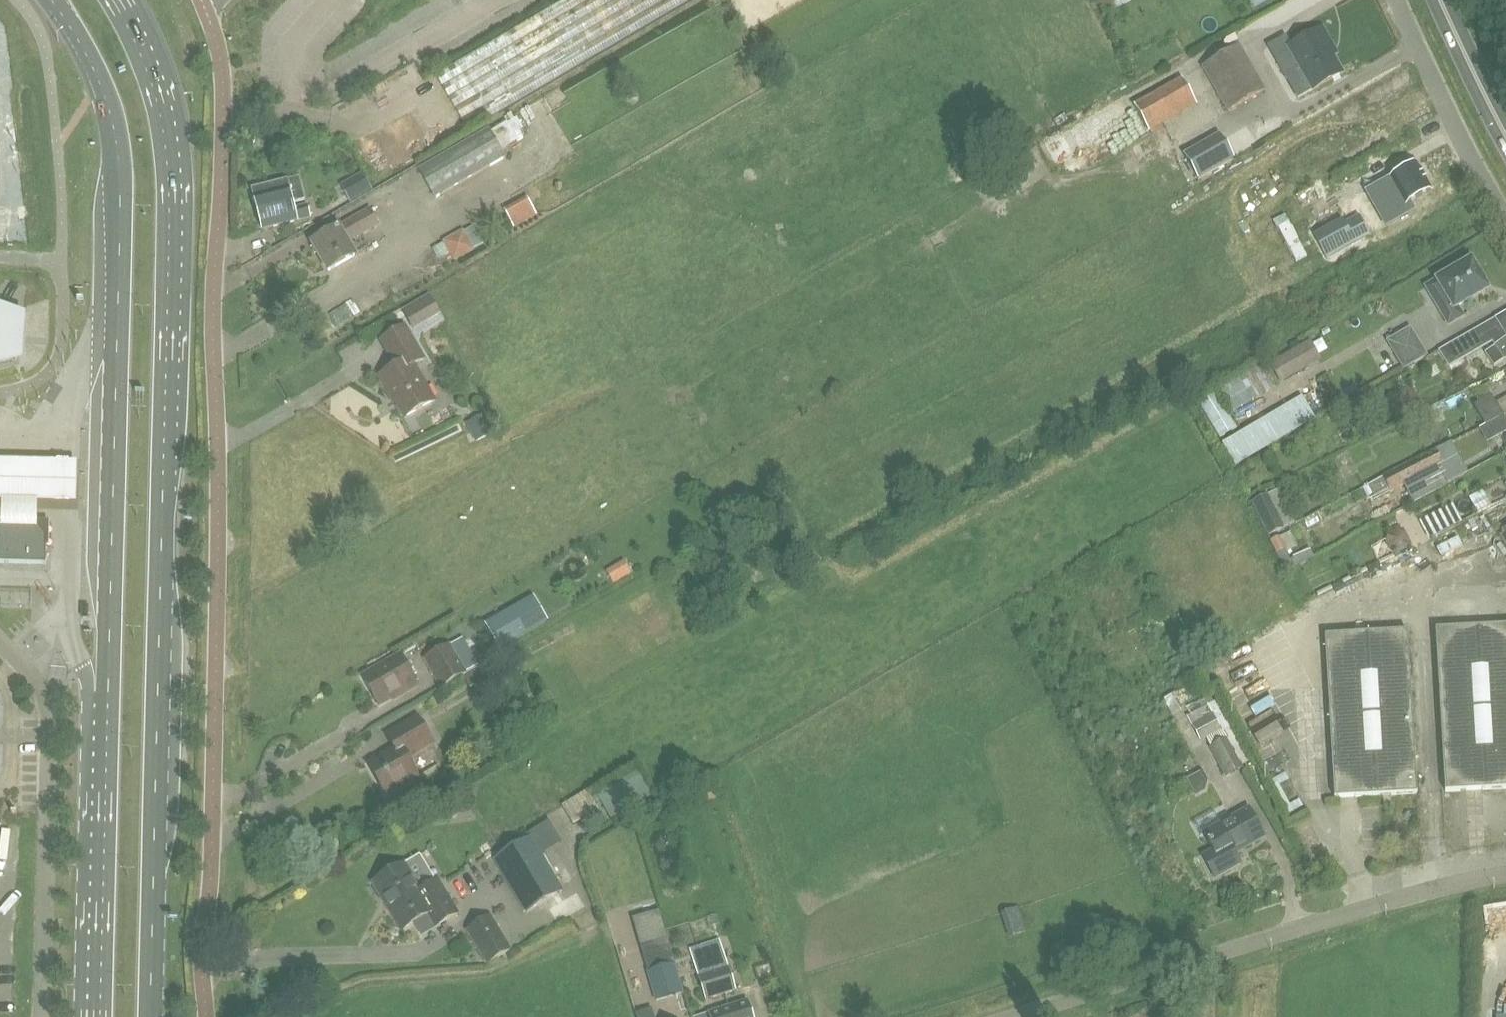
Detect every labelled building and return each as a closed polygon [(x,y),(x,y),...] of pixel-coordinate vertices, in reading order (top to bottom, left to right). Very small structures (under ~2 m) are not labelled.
[(490,121),(698,0),(569,0),(457,65),(435,78),(468,134),(490,121)] [(1121,11),(1134,5),(1131,0),(1116,0),(1121,11)] [(1313,90),(1342,74),(1326,47),(1330,44),(1321,29),(1288,48),(1291,53),(1277,61),(1284,75),(1299,67),(1313,90)] [(1264,90),(1239,46),(1203,67),(1228,111),(1264,90)] [(1182,80),(1134,107),(1150,134),(1198,107),(1182,80)] [(489,130),(419,170),(435,198),(505,157),(489,130)] [(1221,138),(1186,158),(1198,179),(1233,159),(1221,138)] [(1397,190),(1373,204),(1386,226),(1414,210),(1410,203),(1432,191),(1416,164),(1391,179),(1397,190)] [(362,174),(342,186),(352,202),(372,190),(362,174)] [(294,208),(290,191),(290,189),(288,181),(253,190),(263,231),(298,222),(311,218),(307,204),(294,208)] [(526,201),(505,213),(512,225),(533,214),(526,201)] [(313,244),(329,272),(355,257),(347,243),(379,225),(371,211),(339,228),(339,230),(313,244)] [(1344,223),(1316,239),(1327,259),(1368,235),(1360,219),(1346,226),(1344,223)] [(480,229),(444,247),(453,266),(489,248),(480,229)] [(1488,291),(1470,262),(1452,272),(1451,270),(1437,278),(1438,281),(1436,282),(1448,302),(1437,308),(1448,326),(1462,318),(1457,309),(1488,291)] [(424,299),(408,309),(414,319),(431,310),(424,299)] [(13,363),(16,317),(0,311),(0,366),(13,363)] [(1470,334),(1479,350),(1491,342),(1495,347),(1504,361),(1505,360),(1505,339),(1505,340),(1503,335),(1494,320),(1470,334)] [(406,327),(381,341),(396,368),(379,378),(390,396),(393,395),(406,418),(435,402),(414,367),(424,361),(406,327)] [(1425,357),(1409,331),(1388,344),(1404,370),(1425,357)] [(1456,342),(1439,352),(1448,367),(1465,358),(1456,342)] [(1298,348),(1270,363),(1278,378),(1282,376),(1284,380),(1309,366),(1298,348)] [(1505,414),(1505,398),(1496,404),(1503,416),(1503,415),(1505,414)] [(1215,433),(1224,428),(1210,402),(1201,407),(1215,433)] [(495,433),(486,416),(466,426),(475,443),(495,433)] [(1480,427),(1487,440),(1505,430),(1505,422),(1503,416),(1480,427)] [(1434,451),(1394,472),(1382,478),(1389,492),(1390,494),(1403,487),(1443,467),(1442,465),(1434,451)] [(1382,478),(1369,485),(1376,499),(1389,492),(1382,478)] [(1497,505),(1487,489),(1470,499),(1480,515),(1497,505)] [(1266,496),(1252,503),(1269,536),(1283,529),(1275,514),(1266,496)] [(1444,509),(1422,520),(1430,537),(1453,525),(1444,509)] [(46,565),(47,548),(46,548),(46,537),(38,528),(2,527),(2,526),(0,526),(0,564),(46,565)] [(1389,534),(1386,542),(1390,550),(1398,553),(1406,549),(1409,540),(1405,532),(1397,530),(1389,534)] [(1280,538),(1271,543),(1278,556),(1287,552),(1280,538)] [(631,565),(611,576),(617,588),(638,576),(631,565)] [(501,648),(547,621),(535,599),(488,626),(501,648)] [(1437,631),(1446,793),(1505,789),(1505,627),(1437,631)] [(1408,632),(1325,637),(1335,799),(1417,794),(1408,632)] [(478,648),(489,665),(503,656),(491,639),(478,648)] [(465,675),(448,647),(426,661),(442,688),(463,676),(465,675)] [(400,656),(363,677),(379,706),(401,694),(402,696),(418,687),(400,656)] [(465,675),(463,676),(468,683),(482,674),(478,667),(465,675)] [(1170,688),(1158,693),(1167,712),(1179,707),(1170,688)] [(1207,741),(1211,750),(1227,741),(1229,740),(1223,730),(1222,731),(1208,705),(1187,717),(1200,744),(1207,741)] [(387,797),(419,778),(408,760),(433,745),(417,719),(387,738),(395,751),(369,767),(387,797)] [(1242,769),(1227,741),(1211,750),(1226,778),(1242,769)] [(1285,798),(1273,775),(1265,780),(1283,812),(1300,802),(1295,793),(1285,798)] [(587,793),(562,809),(574,828),(599,812),(587,793)] [(1214,813),(1194,824),(1200,835),(1203,834),(1204,835),(1214,852),(1203,858),(1216,879),(1240,865),(1235,855),(1264,838),(1248,810),(1221,825),(1214,813)] [(510,885),(546,865),(531,839),(495,860),(510,885)] [(406,865),(374,884),(403,932),(428,917),(435,929),(458,915),(439,883),(435,885),(421,893),(406,865)] [(563,892),(546,865),(510,885),(527,913),(563,892)] [(660,914),(636,920),(639,931),(650,973),(649,973),(656,1001),(683,993),(677,971),(675,966),(663,924),(660,914)] [(511,952),(491,919),(469,932),(488,965),(511,952)] [(694,959),(707,1001),(737,993),(725,950),(694,959)] [(748,1001),(709,1013),(710,1016),(753,1016),(748,1001)]
